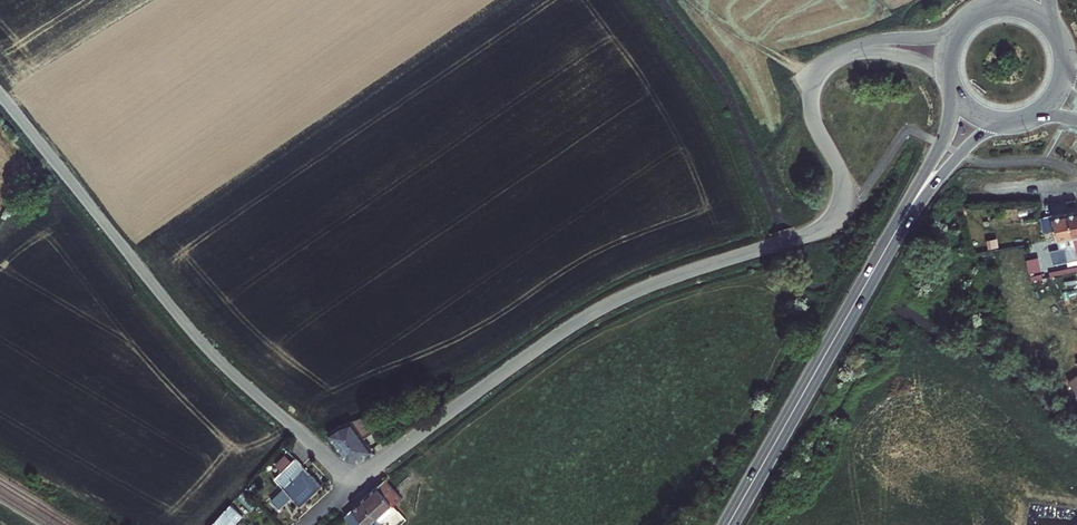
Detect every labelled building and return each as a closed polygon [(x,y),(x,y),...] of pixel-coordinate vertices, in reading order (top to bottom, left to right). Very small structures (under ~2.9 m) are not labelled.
[(1068,212),(1076,252),(1076,211),(1068,212)] [(1068,212),(1044,217),(1046,231),(1054,229),(1056,239),(1053,240),(1054,246),(1058,245),(1058,249),(1059,249),(1061,262),(1069,260),(1070,265),(1076,263),(1076,258),(1076,252),(1068,212)] [(1031,278),(1043,274),(1037,253),(1025,257),(1031,278)] [(1068,379),(1076,392),(1076,373),(1068,379)] [(337,426),(327,433),(347,460),(355,462),(371,450),(362,438),(372,431),(363,417),(337,426)] [(291,498),(300,507),(321,487),(294,459),(273,479),(283,490),(270,502),(279,510),(291,498)] [(384,480),(377,486),(393,505),(401,498),(384,480)] [(254,484),(247,491),(252,496),(259,489),(254,484)] [(382,524),(386,524),(384,523),(398,510),(393,505),(377,486),(360,501),(382,524)] [(360,501),(357,504),(343,516),(352,524),(382,524),(360,501)] [(242,517),(230,505),(211,524),(210,524),(233,524),(242,517)]
